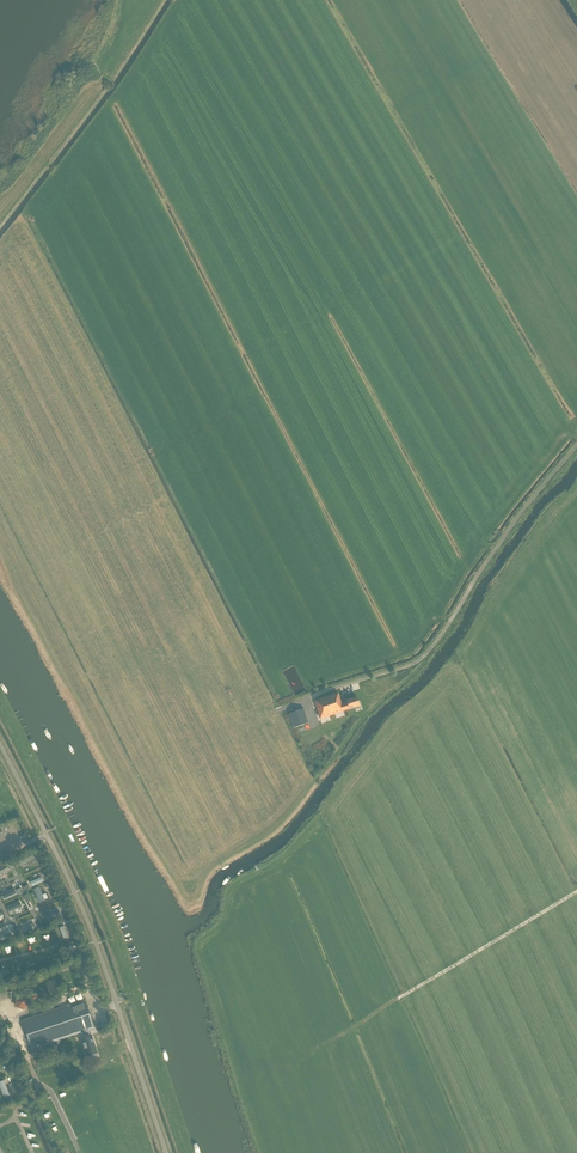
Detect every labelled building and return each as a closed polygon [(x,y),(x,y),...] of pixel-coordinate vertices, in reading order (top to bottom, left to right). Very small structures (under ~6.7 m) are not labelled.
[(357,697),(346,701),(347,703),(342,705),(338,693),(315,701),(316,705),(316,706),(320,719),(344,711),(349,709),(360,706),(357,697)] [(289,713),(294,727),(300,725),(308,723),(303,708),(295,711),(289,713)] [(345,722),(343,715),(322,720),(323,727),(345,722)] [(315,723),(309,725),(312,733),(318,731),(315,723)] [(309,727),(297,731),(299,738),(312,733),(309,727)] [(50,876),(44,879),(46,885),(52,883),(50,876)] [(48,888),(51,896),(56,893),(54,886),(48,888)] [(28,924),(20,927),(22,932),(30,929),(28,924)] [(68,933),(69,933),(66,925),(58,928),(62,939),(69,937),(68,933)] [(15,1001),(17,1008),(25,1010),(30,1004),(27,997),(20,995),(15,1001)] [(21,1053),(82,1032),(89,1030),(93,1028),(84,1000),(12,1024),(21,1053)] [(89,1030),(82,1032),(85,1039),(83,1039),(88,1055),(98,1052),(95,1045),(96,1044),(93,1036),(91,1037),(89,1030)] [(10,1095),(2,1080),(0,1081),(0,1091),(4,1098),(10,1095)]
